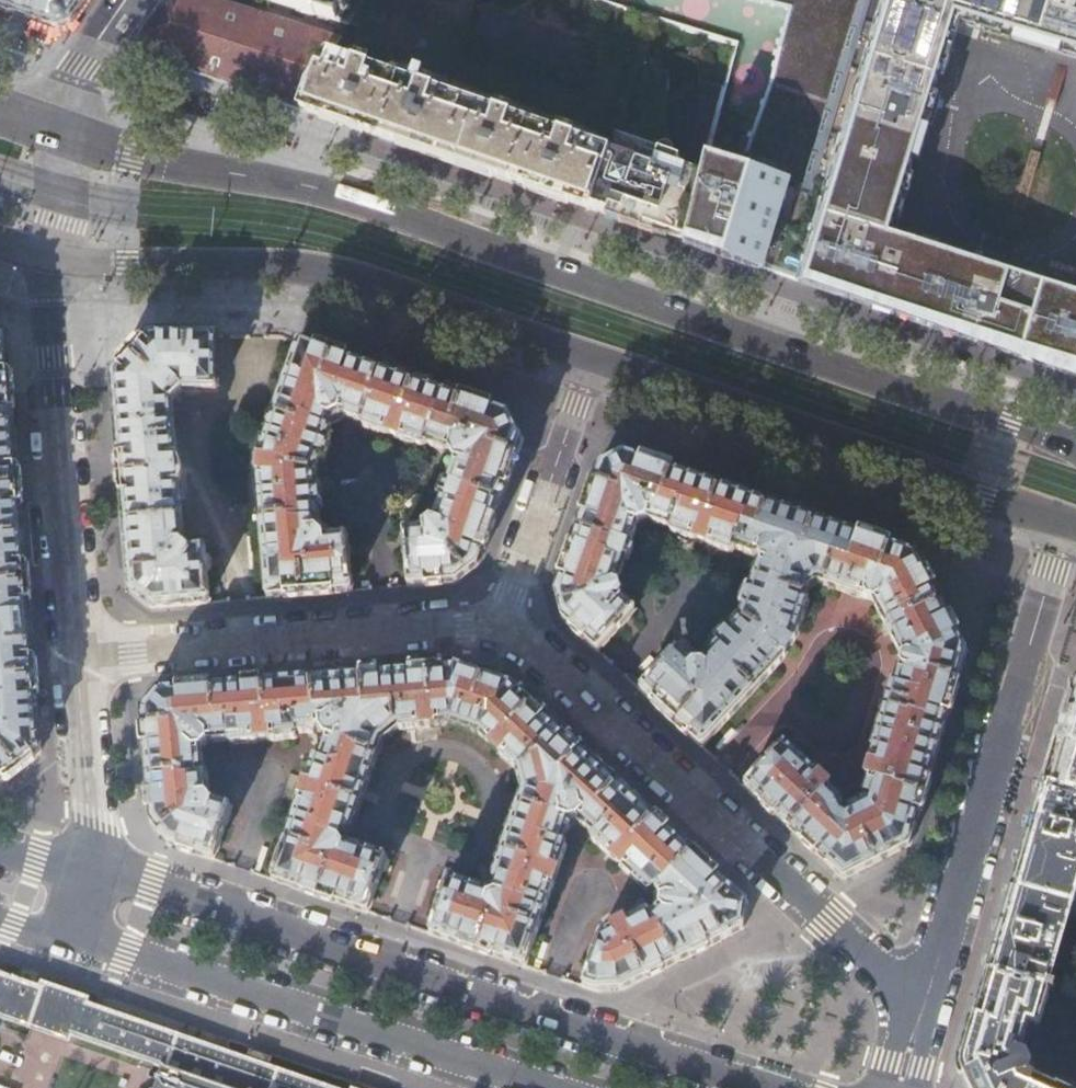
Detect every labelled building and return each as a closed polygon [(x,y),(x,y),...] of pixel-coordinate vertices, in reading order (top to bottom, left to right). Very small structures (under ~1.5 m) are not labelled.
[(12,11),(55,26),(71,20),(85,0),(0,0),(0,7),(12,11)] [(138,38),(137,41),(142,56),(168,65),(201,76),(230,86),(301,110),(309,86),(340,40),(214,0),(164,0),(138,38)] [(349,26),(367,0),(263,0),(349,26)] [(301,110),(316,115),(348,126),(447,160),(573,203),(592,210),(643,66),(658,22),(584,0),(367,0),(349,26),(340,40),(309,86),(301,110)] [(658,22),(658,23),(697,35),(735,47),(724,94),(703,177),(686,242),(728,257),(774,273),(844,0),(585,0),(658,22)] [(774,273),(819,288),(835,293),(885,311),(1032,361),(1050,367),(1075,376),(1075,0),(844,0),(774,273)] [(735,47),(697,35),(687,65),(693,69),(695,72),(697,75),(698,79),(697,85),(724,94),(735,47)] [(672,150),(667,149),(670,75),(643,66),(592,210),(633,224),(686,242),(703,177),(679,168),(681,161),(676,159),(675,153),(673,151),(672,150)] [(41,752),(35,680),(26,580),(17,474),(8,359),(6,337),(0,335),(0,783),(41,752)] [(153,608),(211,603),(208,547),(206,545),(196,546),(193,549),(183,543),(185,540),(180,484),(183,477),(184,471),(182,465),(179,461),(173,403),(183,391),(219,390),(219,335),(178,335),(151,335),(113,375),(117,408),(122,482),(129,556),(131,590),(153,608)] [(357,361),(298,341),(261,450),(257,481),(267,598),(353,591),(347,534),(325,536),(317,529),(316,522),(318,522),(320,519),(319,508),(322,506),(321,488),(319,485),(317,485),(317,473),(321,460),(325,459),(331,444),(330,441),(328,440),(332,431),(331,427),(329,426),(332,417),(339,415),(362,423),(364,429),(423,450),(428,447),(452,455),(455,462),(447,483),(445,483),(443,484),(438,498),(439,502),(440,502),(435,518),(419,528),(403,530),(408,586),(430,583),(457,582),(478,565),(522,438),(510,415),(482,403),(357,361)] [(768,808),(844,879),(880,861),(910,846),(925,793),(953,698),(967,650),(917,553),(901,548),(816,518),(731,489),(643,459),(625,452),(613,458),(599,465),(577,531),(556,592),(563,618),(598,651),(635,612),(635,609),(625,599),(623,600),(619,581),(621,581),(627,565),(628,565),(631,564),(636,551),(633,546),(640,529),(639,529),(640,525),(650,520),(654,521),(653,523),(670,529),(672,533),(730,554),(737,551),(737,550),(755,556),(760,565),(752,588),(750,587),(747,589),(741,606),(742,609),(745,609),(741,620),(741,621),(733,630),(731,628),(729,629),(716,642),(716,644),(718,646),(710,655),(710,660),(704,666),(694,664),(678,649),(639,689),(703,748),(783,659),(796,636),(808,602),(808,596),(806,596),(809,587),(816,581),(857,595),(858,594),(872,599),(874,603),(873,604),(897,651),(898,651),(901,656),(898,669),(896,668),(894,678),(892,677),(891,678),(872,743),(872,746),(874,747),(866,772),(868,775),(863,790),(867,796),(850,810),(842,799),(831,789),(832,785),(786,743),(783,743),(743,786),(768,808)] [(591,989),(599,992),(599,990),(624,989),(687,957),(744,929),(748,901),(724,879),(633,795),(559,726),(512,683),(482,672),(457,664),(417,667),(333,675),(247,682),(173,689),(160,690),(142,711),(144,734),(149,795),(152,823),(169,844),(186,850),(214,860),(232,807),(218,801),(213,801),(209,795),(211,790),(210,771),(206,771),(204,750),(210,742),(231,741),(232,743),(233,744),(298,739),(299,737),(299,733),(308,732),(317,734),(319,731),(323,731),(328,737),(326,742),(323,742),(322,752),(319,760),(315,759),(313,760),(272,880),(368,913),(387,857),(385,855),(353,844),(350,848),(344,846),(340,839),(343,833),(345,833),(353,829),(383,743),(400,730),(451,726),(478,736),(516,772),(523,792),(493,877),(497,885),(498,886),(496,893),(489,896),(484,894),(484,892),(483,890),(483,888),(451,877),(448,879),(429,933),(526,967),(567,846),(567,844),(563,843),(565,835),(571,828),(569,826),(571,822),(577,820),(581,823),(580,827),(589,830),(594,835),(592,838),(592,841),(648,892),(655,888),(661,897),(661,907),(652,915),(645,910),(601,932),(582,986),(591,989)] [(1070,689),(1057,732),(1038,797),(1024,846),(1001,923),(981,992),(964,1051),(961,1062),(961,1068),(970,1087),(1072,1087),(1057,1081),(1054,1084),(1029,1073),(1033,1066),(1028,1054),(1021,1051),(1029,1024),(1040,1027),(1051,989),(1056,990),(1057,984),(1049,981),(1075,889),(1075,686),(1070,689)] [(128,1016),(80,1000),(0,973),(0,1018),(70,1042),(72,1035),(162,1067),(155,1087),(337,1087),(128,1016)]
